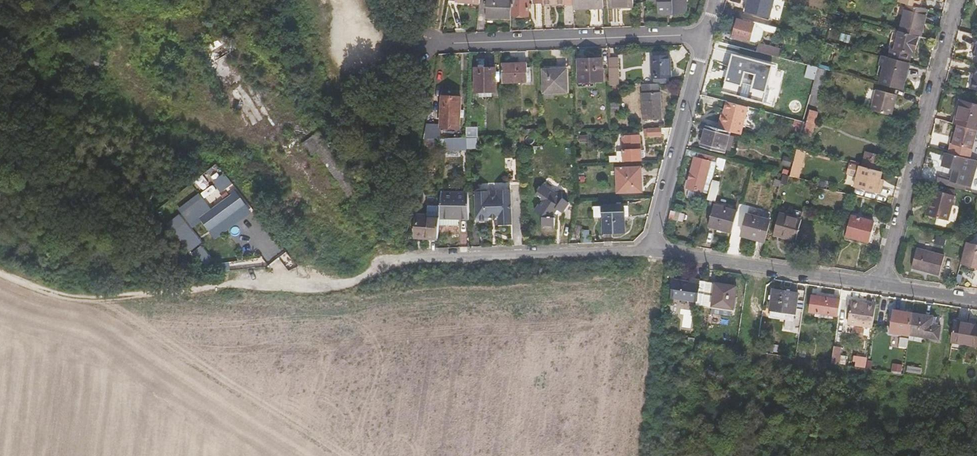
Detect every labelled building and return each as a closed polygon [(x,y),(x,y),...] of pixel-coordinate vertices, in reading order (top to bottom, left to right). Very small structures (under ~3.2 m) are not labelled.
[(487,19),(511,20),(511,0),(488,0),(487,19)] [(512,16),(528,16),(528,0),(512,0),(512,16)] [(574,10),(604,9),(603,0),(573,0),(573,5),(574,10)] [(647,6),(657,6),(658,19),(686,18),(686,0),(647,0),(647,6)] [(742,19),(762,25),(768,0),(747,0),(742,19)] [(908,4),(901,31),(921,37),(922,30),(928,9),(920,7),(908,4)] [(736,20),(732,37),(749,41),(753,25),(736,20)] [(884,45),(891,48),(888,57),(909,62),(911,53),(916,54),(921,37),(901,31),(889,28),(884,45)] [(758,44),(756,52),(769,56),(771,47),(758,44)] [(881,76),(879,84),(901,89),(909,62),(888,57),(881,55),(878,66),(885,67),(883,76),(881,76)] [(650,57),(651,85),(665,84),(665,77),(667,77),(667,56),(650,57)] [(741,56),(736,76),(761,82),(766,62),(741,56)] [(608,58),(609,78),(618,78),(617,58),(608,58)] [(578,60),(578,83),(603,82),(602,59),(578,60)] [(501,68),(502,82),(502,84),(527,83),(527,64),(501,65),(501,68)] [(878,66),(876,75),(881,76),(883,76),(885,67),(878,66)] [(475,68),(476,92),(481,92),(490,91),(496,91),(496,82),(495,68),(475,68)] [(820,69),(814,93),(819,94),(826,71),(820,69)] [(543,72),(544,94),(566,94),(565,71),(543,72)] [(972,75),(968,89),(976,92),(976,76),(972,75)] [(736,76),(733,89),(757,96),(761,82),(736,76)] [(875,90),(870,110),(890,115),(896,95),(875,90)] [(643,94),(644,119),(645,119),(645,129),(661,129),(661,93),(643,94)] [(442,97),(440,125),(441,128),(459,128),(460,98),(442,97)] [(727,102),(723,116),(721,116),(719,125),(730,128),(742,131),(749,108),(727,102)] [(611,103),(611,114),(620,113),(620,103),(611,103)] [(955,125),(960,126),(976,131),(976,107),(962,103),(955,125)] [(804,122),(801,133),(812,136),(818,111),(810,109),(808,119),(805,118),(804,122)] [(793,119),(787,147),(797,149),(801,133),(804,122),(793,119)] [(426,125),(423,140),(440,139),(441,128),(440,125),(426,125)] [(719,125),(718,129),(728,132),(734,133),(741,135),(742,131),(730,128),(719,125)] [(706,126),(700,148),(723,154),(723,150),(729,152),(733,138),(728,136),(728,132),(718,129),(706,126)] [(960,126),(954,145),(952,144),(949,155),(969,160),(976,131),(960,126)] [(644,129),(644,137),(661,136),(661,129),(645,129),(644,129)] [(320,130),(305,142),(314,154),(329,142),(320,130)] [(862,166),(876,170),(883,144),(836,132),(830,158),(857,165),(862,166)] [(801,133),(797,149),(798,149),(804,151),(807,152),(812,136),(801,133)] [(609,156),(610,163),(624,162),(624,161),(641,160),(640,136),(623,136),(624,157),(617,158),(617,156),(609,156)] [(444,139),(443,152),(466,150),(466,138),(444,139)] [(798,149),(791,176),(797,177),(804,151),(798,149)] [(696,152),(687,189),(708,195),(711,185),(704,183),(709,162),(712,162),(714,156),(696,152)] [(938,184),(965,191),(965,189),(966,187),(970,188),(976,163),(976,162),(969,160),(949,155),(947,154),(943,167),(952,170),(955,171),(954,175),(952,179),(940,176),(938,184)] [(883,180),(885,172),(882,171),(876,170),(862,166),(857,165),(854,175),(865,178),(862,189),(883,194),(885,186),(882,185),(883,180)] [(616,170),(618,193),(640,192),(640,183),(643,183),(642,169),(616,170)] [(544,201),(536,213),(540,216),(540,223),(553,223),(553,218),(558,211),(560,212),(567,202),(563,199),(561,192),(554,193),(543,186),(537,196),(544,201)] [(201,194),(208,203),(217,195),(209,187),(201,194)] [(475,191),(476,221),(490,220),(490,217),(498,217),(498,225),(511,224),(510,190),(497,191),(497,195),(489,195),(489,191),(487,189),(477,189),(475,191)] [(933,202),(929,217),(938,219),(949,222),(956,196),(934,190),(930,202),(933,202)] [(238,191),(201,219),(210,232),(248,204),(238,191)] [(440,193),(438,218),(458,219),(469,220),(468,194),(440,193)] [(203,202),(195,208),(201,216),(209,209),(203,202)] [(602,207),(603,232),(622,232),(622,217),(624,217),(623,206),(602,207)] [(716,207),(710,227),(732,234),(737,213),(716,207)] [(194,209),(186,215),(191,222),(199,216),(194,209)] [(779,213),(774,232),(782,234),(782,236),(797,240),(803,220),(801,218),(803,212),(796,210),(794,217),(779,213)] [(181,211),(175,215),(181,222),(186,218),(181,211)] [(747,215),(742,236),(765,243),(771,221),(747,215)] [(852,215),(847,236),(871,242),(877,222),(852,215)] [(416,217),(414,238),(436,240),(437,225),(438,218),(416,217)] [(670,217),(666,230),(672,231),(676,218),(670,217)] [(438,218),(437,225),(457,227),(458,219),(438,218)] [(949,222),(938,219),(936,225),(947,228),(949,222)] [(191,251),(201,244),(187,222),(176,229),(191,251)] [(967,244),(961,265),(976,269),(976,246),(967,244)] [(199,265),(210,261),(205,245),(194,249),(199,265)] [(918,247),(912,267),(941,274),(946,255),(918,247)] [(693,312),(700,313),(704,287),(693,285),(691,289),(677,287),(674,303),(694,306),(693,312)] [(704,287),(700,313),(711,315),(710,319),(728,322),(729,316),(731,316),(735,291),(704,287)] [(797,293),(772,290),(769,309),(794,313),(797,293)] [(838,316),(840,301),(809,297),(807,312),(838,316)] [(872,327),(875,304),(852,300),(849,323),(872,327)] [(910,333),(912,311),(891,309),(888,330),(910,333)] [(931,313),(912,311),(910,333),(929,335),(930,325),(931,313)] [(959,317),(954,340),(976,345),(976,321),(959,317)] [(832,365),(840,366),(844,347),(834,346),(832,365)] [(799,360),(816,362),(817,354),(801,351),(799,360)]
